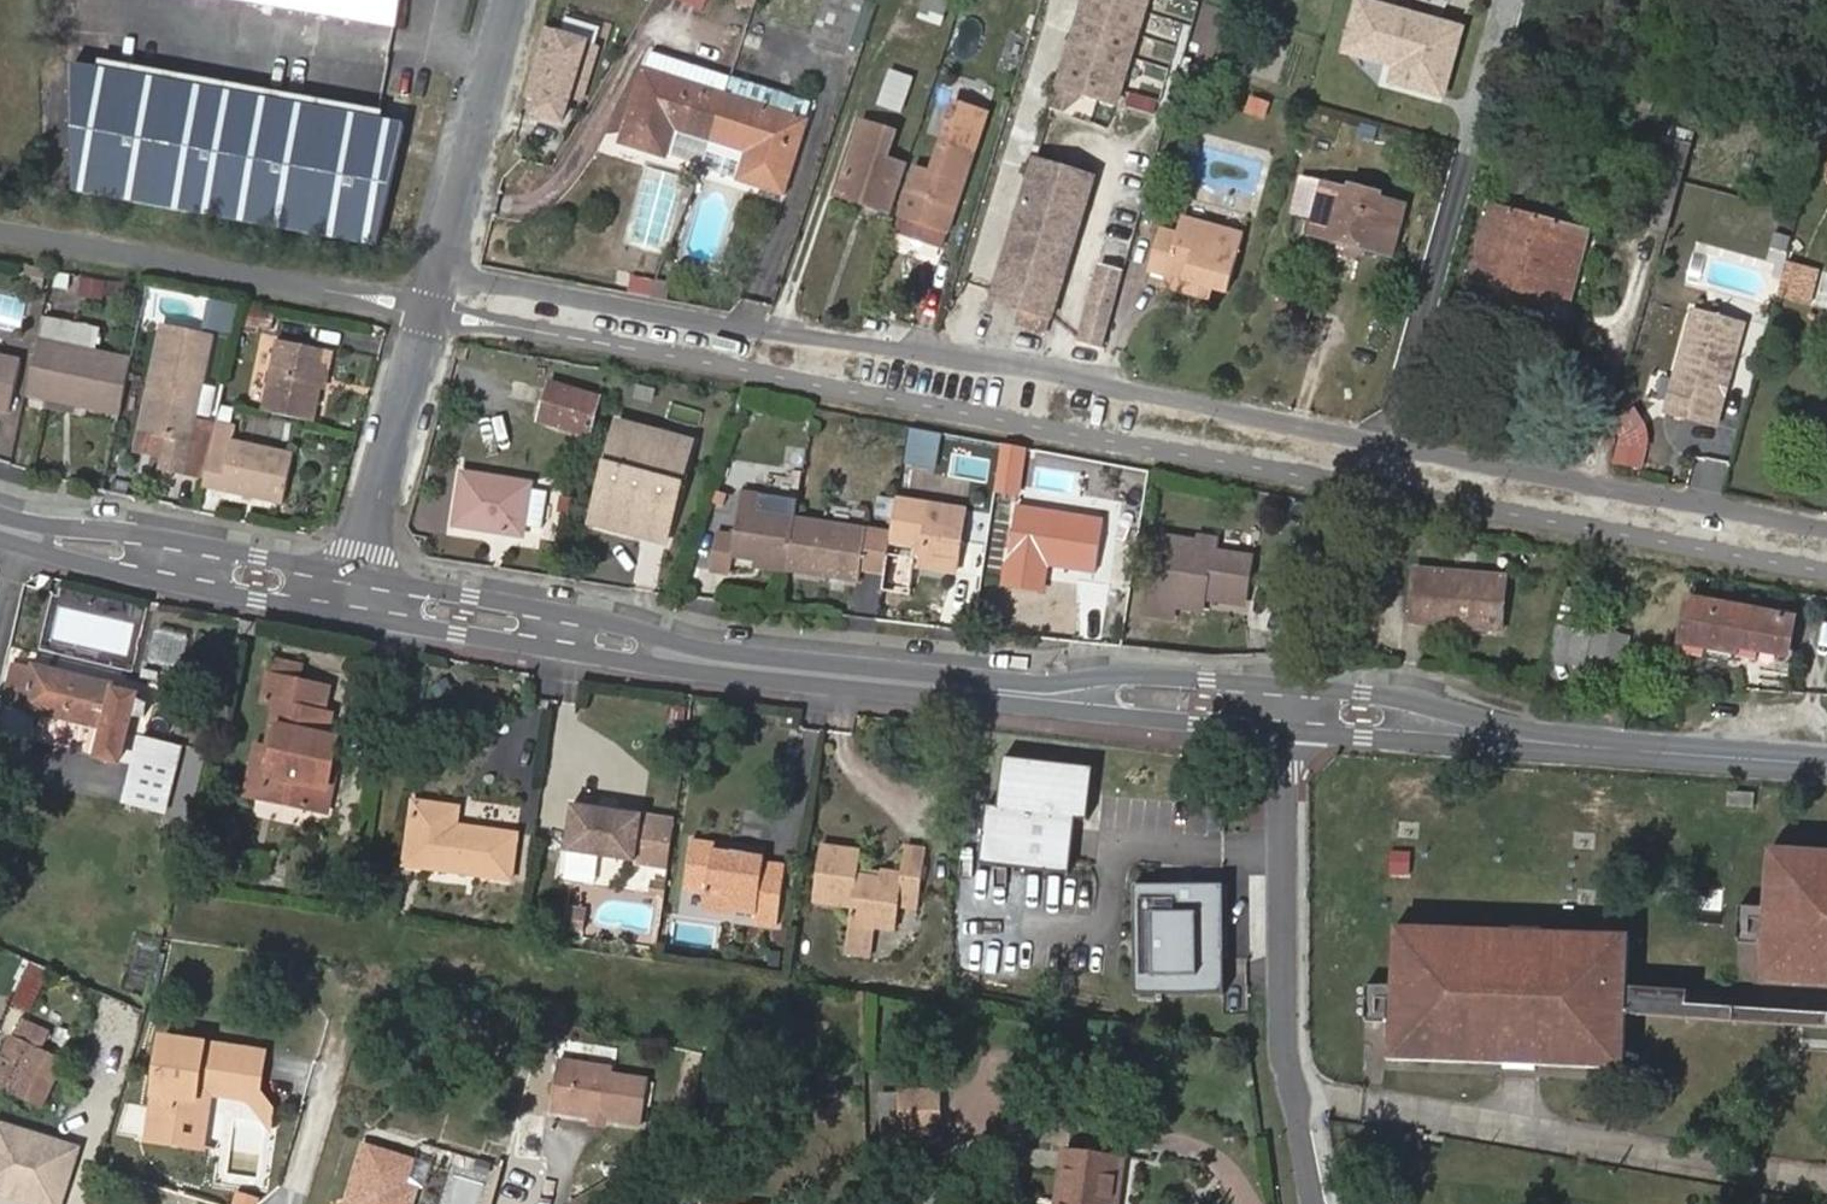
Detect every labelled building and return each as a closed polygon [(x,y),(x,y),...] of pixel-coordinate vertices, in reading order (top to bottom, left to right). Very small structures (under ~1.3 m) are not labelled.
[(394,24),(398,0),(262,0),(394,24)] [(728,0),(679,0),(723,14),(728,0)] [(873,2),(868,0),(827,0),(812,38),(853,53),(873,2)] [(953,0),(926,0),(922,21),(948,26),(953,0)] [(1061,84),(1116,100),(1146,0),(1087,0),(1061,84)] [(1376,0),(1360,0),(1347,47),(1399,61),(1395,77),(1446,91),(1464,24),(1376,0)] [(568,8),(542,2),(519,91),(543,98),(542,113),(564,118),(583,42),(562,34),(568,8)] [(645,68),(698,84),(705,61),(652,45),(645,68)] [(727,93),(734,70),(705,61),(698,84),(727,93)] [(77,65),(81,192),(382,252),(413,131),(77,65)] [(915,73),(895,66),(882,103),(903,110),(915,73)] [(674,127),(712,140),(727,93),(698,84),(645,68),(622,141),(664,155),(674,127)] [(808,118),(816,95),(734,70),(727,93),(808,118)] [(727,93),(712,140),(748,151),(741,178),(784,192),(808,118),(727,93)] [(1245,94),(1242,105),(1257,109),(1259,98),(1245,94)] [(983,111),(952,103),(942,143),(971,151),(983,111)] [(893,210),(910,159),(891,152),(896,131),(866,121),(841,193),(893,210)] [(1665,133),(1646,209),(1641,225),(1668,233),(1692,141),(1665,133)] [(971,151),(942,143),(932,171),(920,168),(903,221),(946,235),(971,151)] [(1092,180),(1037,163),(997,297),(1055,313),(1092,180)] [(1351,192),(1326,186),(1314,232),(1339,239),(1341,232),(1364,239),(1364,246),(1391,253),(1403,203),(1378,197),(1378,191),(1355,185),(1351,192)] [(1588,231),(1495,206),(1475,279),(1570,303),(1588,231)] [(1202,279),(1215,283),(1229,287),(1244,230),(1189,217),(1184,232),(1168,227),(1156,269),(1169,273),(1165,286),(1196,294),(1202,279)] [(941,250),(946,235),(903,221),(898,237),(941,250)] [(1820,270),(1789,261),(1780,295),(1812,303),(1820,270)] [(1106,348),(1127,272),(1103,266),(1083,340),(1106,348)] [(634,275),(631,294),(669,301),(672,282),(634,275)] [(83,276),(79,294),(132,306),(136,287),(83,276)] [(1211,298),(1215,283),(1202,279),(1196,294),(1211,298)] [(209,328),(236,332),(240,305),(212,302),(209,328)] [(1696,309),(1668,410),(1719,424),(1747,323),(1696,309)] [(192,476),(202,426),(220,338),(168,328),(149,433),(176,439),(171,471),(192,476)] [(287,338),(268,408),(322,421),(338,350),(287,338)] [(125,416),(135,360),(44,343),(34,397),(125,416)] [(0,356),(0,408),(12,410),(22,361),(0,356)] [(602,400),(553,387),(547,419),(592,432),(602,400)] [(245,418),(227,415),(224,430),(220,449),(214,475),(294,494),(305,446),(243,430),(245,418)] [(695,437),(621,417),(595,518),(669,538),(695,437)] [(220,449),(224,430),(202,426),(192,476),(213,480),(214,475),(220,449)] [(912,465),(937,469),(941,438),(917,434),(912,465)] [(1701,456),(1693,485),(1722,493),(1730,464),(1701,456)] [(531,485),(467,475),(461,524),(522,534),(523,528),(530,491),(531,485)] [(530,491),(523,528),(544,531),(551,495),(530,491)] [(804,522),(805,517),(770,513),(769,499),(750,496),(743,546),(725,544),(721,576),(738,578),(741,562),(797,571),(804,522)] [(969,507),(902,497),(896,537),(895,543),(919,547),(918,563),(959,568),(969,507)] [(896,537),(804,522),(797,571),(796,578),(865,590),(868,571),(890,575),(895,543),(896,537)] [(1100,536),(1017,525),(1009,574),(1092,585),(1100,536)] [(1199,549),(1164,542),(1152,625),(1171,627),(1174,610),(1191,613),(1194,596),(1247,602),(1253,558),(1227,553),(1228,543),(1201,539),(1199,549)] [(1507,566),(1418,563),(1414,619),(1505,623),(1507,566)] [(1733,638),(1786,649),(1791,622),(1686,605),(1677,650),(1729,660),(1731,653),(1733,638)] [(1574,630),(1559,627),(1552,661),(1617,671),(1626,635),(1576,626),(1574,630)] [(158,637),(158,661),(182,661),(182,637),(158,637)] [(1785,661),(1786,649),(1733,638),(1731,653),(1785,661)] [(29,671),(13,668),(3,703),(72,720),(69,731),(84,736),(80,754),(119,762),(134,696),(114,691),(114,686),(31,666),(29,671)] [(272,763),(262,812),(319,822),(328,772),(317,770),(322,747),(326,727),(319,726),(324,699),(268,689),(262,715),(280,719),(272,763)] [(181,746),(144,737),(130,798),(167,807),(181,746)] [(317,770),(328,772),(333,750),(322,747),(317,770)] [(244,809),(262,812),(272,763),(254,759),(244,809)] [(1095,770),(1006,760),(999,816),(987,815),(981,866),(1071,877),(1076,827),(1088,828),(1095,770)] [(418,801),(408,865),(511,879),(516,834),(460,826),(462,807),(418,801)] [(641,818),(571,806),(564,858),(634,868),(641,820),(641,818)] [(674,825),(641,820),(634,868),(667,872),(674,825)] [(717,847),(693,844),(687,894),(709,897),(707,914),(738,918),(738,914),(758,916),(757,927),(779,929),(787,868),(765,865),(766,861),(716,854),(717,847)] [(882,880),(857,876),(860,849),(826,845),(817,905),(856,910),(849,956),(872,959),(876,930),(899,933),(905,890),(922,892),(928,849),(907,846),(903,874),(883,871),(882,880)] [(1777,851),(1773,905),(1771,927),(1767,977),(1826,982),(1826,854),(1777,851)] [(1227,880),(1136,881),(1137,989),(1228,988),(1227,880)] [(665,884),(653,883),(652,896),(663,898),(665,884)] [(1771,927),(1773,905),(1751,904),(1749,924),(1771,927)] [(584,911),(567,908),(563,929),(580,932),(584,911)] [(1620,1066),(1621,1017),(1622,989),(1624,940),(1402,933),(1397,1058),(1620,1066)] [(43,981),(27,974),(12,1007),(29,1014),(43,981)] [(1685,1005),(1685,994),(1622,989),(1621,1017),(1826,1031),(1826,1015),(1685,1005)] [(109,1009),(100,1006),(92,1028),(102,1031),(109,1009)] [(17,1033),(12,1043),(31,1052),(36,1042),(17,1033)] [(194,1089),(198,1090),(241,1096),(247,1050),(161,1036),(146,1139),(197,1146),(203,1100),(197,1099),(193,1099),(194,1089)] [(12,1043),(11,1043),(0,1065),(0,1086),(39,1103),(57,1063),(31,1052),(12,1043)] [(262,1051),(247,1050),(241,1096),(256,1098),(262,1051)] [(607,1118),(606,1126),(643,1131),(649,1088),(613,1082),(613,1076),(560,1068),(551,1117),(597,1124),(599,1117),(607,1118)] [(930,1077),(891,1078),(892,1127),(931,1127),(930,1077)] [(605,1133),(606,1126),(607,1118),(599,1117),(597,1124),(596,1132),(605,1133)] [(36,1199),(36,1203),(57,1203),(75,1149),(0,1126),(0,1188),(36,1199)] [(355,1203),(413,1203),(418,1189),(407,1185),(415,1158),(372,1146),(355,1203)] [(1065,1155),(1059,1203),(1117,1203),(1122,1161),(1065,1155)] [(258,1202),(237,1196),(235,1203),(257,1203),(258,1202)]
